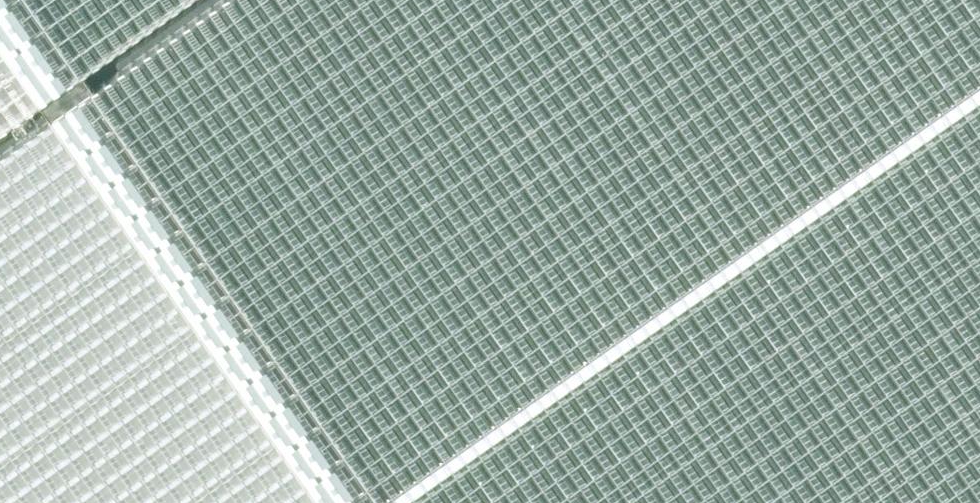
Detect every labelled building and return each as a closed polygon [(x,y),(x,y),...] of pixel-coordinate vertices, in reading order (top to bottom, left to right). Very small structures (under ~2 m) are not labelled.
[(28,81),(53,117),(0,154),(0,502),(979,502),(979,0),(224,0),(93,92),(80,74),(185,0),(0,0),(0,101),(28,81)]
